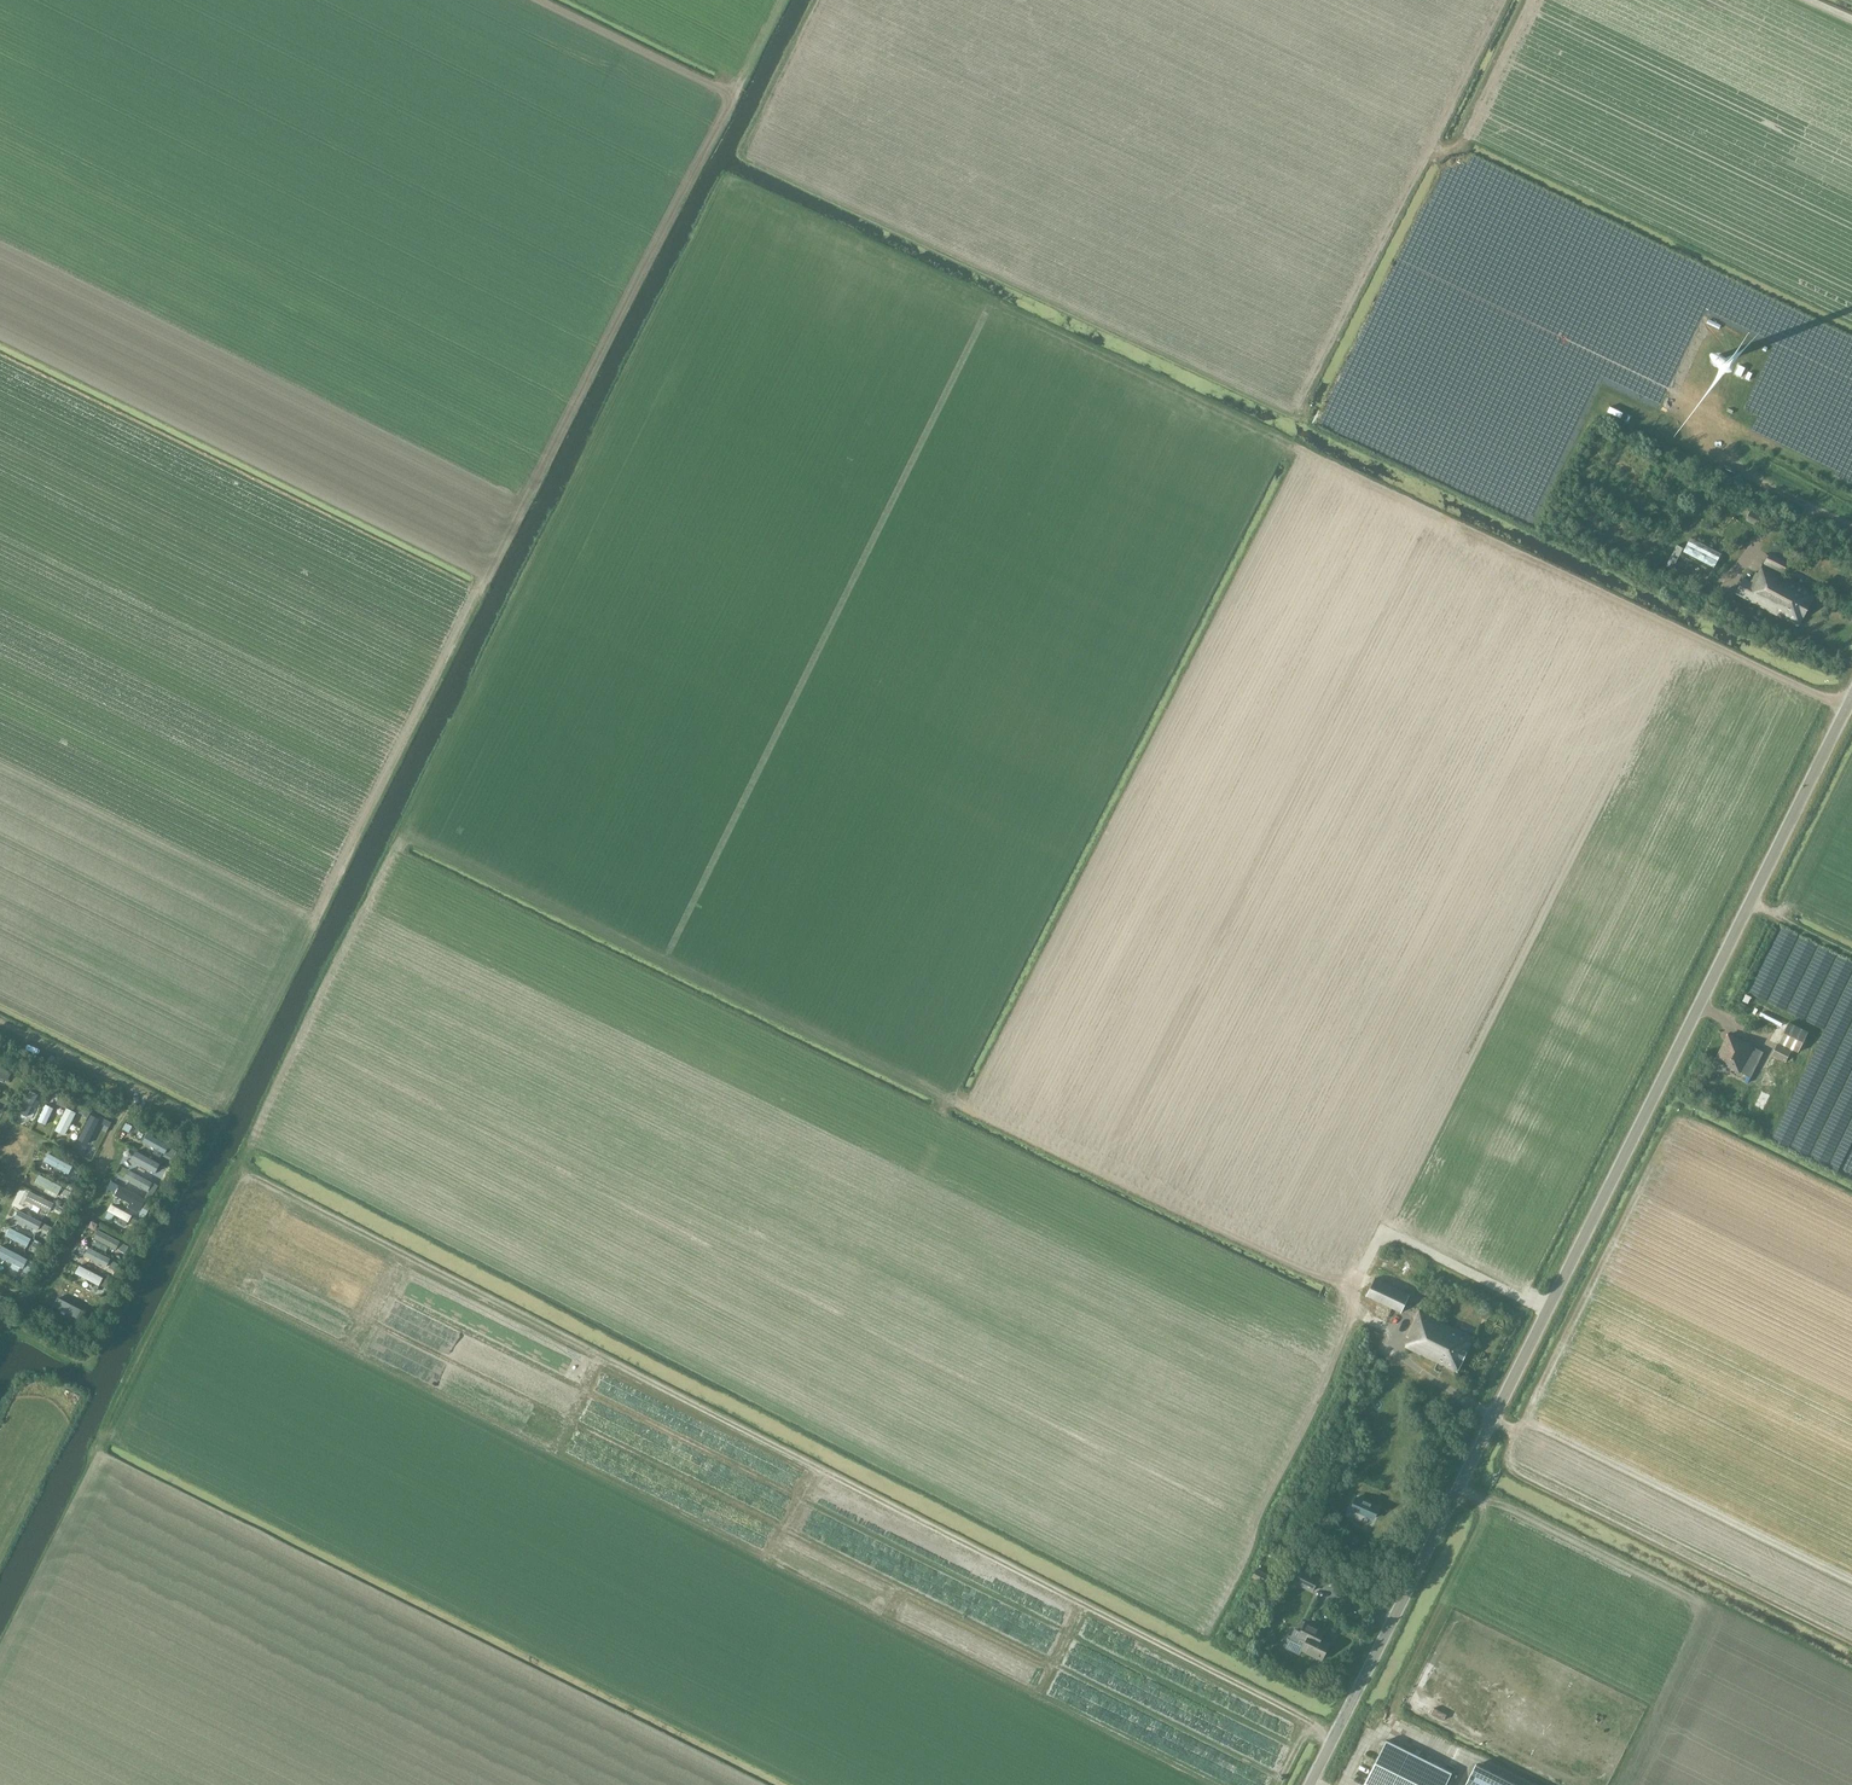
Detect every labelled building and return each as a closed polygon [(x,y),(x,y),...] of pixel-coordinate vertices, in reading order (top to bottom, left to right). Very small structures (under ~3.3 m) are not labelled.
[(1717,355),(1715,355),(1714,356),(1713,357),(1712,359),(1712,360),(1712,361),(1713,363),(1713,364),(1714,364),(1715,365),(1717,365),(1718,365),(1719,364),(1720,363),(1721,362),(1721,361),(1722,360),(1721,359),(1721,358),(1720,357),(1719,356),(1718,355),(1717,355)] [(1754,504),(1745,521),(1758,527),(1767,511),(1754,504)] [(1774,545),(1763,563),(1782,574),(1788,563),(1787,563),(1792,554),(1774,545)] [(1743,577),(1735,594),(1797,626),(1814,594),(1762,566),(1759,567),(1758,567),(1750,581),(1743,577)] [(1787,1022),(1778,1042),(1798,1052),(1807,1032),(1787,1022)] [(1728,1034),(1715,1060),(1740,1072),(1747,1076),(1750,1077),(1763,1052),(1760,1051),(1753,1048),(1753,1047),(1728,1034)] [(1777,1044),(1771,1056),(1784,1063),(1792,1066),(1797,1054),(1777,1044)] [(1792,1066),(1784,1063),(1771,1056),(1764,1070),(1785,1080),(1792,1066)] [(0,1067),(0,1077),(6,1080),(10,1072),(0,1067)] [(37,1094),(29,1090),(18,1112),(26,1116),(37,1094)] [(1761,1091),(1754,1106),(1763,1111),(1772,1093),(1766,1091),(1765,1093),(1761,1091)] [(52,1108),(44,1104),(36,1121),(44,1124),(52,1108)] [(75,1112),(66,1107),(54,1130),(63,1135),(75,1112)] [(99,1119),(87,1113),(76,1136),(87,1142),(99,1119)] [(168,1144),(146,1133),(141,1141),(163,1153),(168,1144)] [(71,1165),(48,1152),(44,1161),(67,1173),(71,1165)] [(160,1165),(137,1153),(132,1161),(156,1173),(160,1165)] [(148,1180),(128,1169),(124,1176),(145,1187),(148,1180)] [(61,1186),(38,1174),(34,1182),(57,1193),(61,1186)] [(143,1198),(119,1186),(115,1194),(139,1206),(143,1198)] [(52,1203),(28,1191),(24,1199),(48,1211),(52,1203)] [(132,1215),(109,1203),(105,1210),(128,1222),(132,1215)] [(37,1220),(19,1210),(15,1218),(33,1227),(37,1220)] [(30,1238),(9,1227),(5,1234),(26,1245),(30,1238)] [(119,1241),(97,1229),(93,1237),(115,1249),(119,1241)] [(0,1245),(0,1257),(22,1268),(27,1258),(0,1245)] [(109,1258),(89,1249),(85,1256),(105,1266),(109,1258)] [(102,1277),(77,1264),(74,1272),(98,1284),(102,1277)] [(1375,1278),(1366,1296),(1401,1313),(1409,1295),(1375,1278)] [(93,1294),(69,1281),(64,1290),(88,1302),(93,1294)] [(82,1310),(58,1298),(54,1305),(78,1317),(82,1310)] [(1405,1345),(1405,1347),(1457,1372),(1474,1336),(1418,1310),(1406,1336),(1408,1338),(1405,1345)] [(1356,1499),(1351,1510),(1373,1520),(1378,1509),(1356,1499)] [(1256,1568),(1251,1577),(1264,1584),(1269,1575),(1256,1568)] [(1300,1569),(1294,1582),(1312,1591),(1319,1578),(1300,1569)] [(1294,1628),(1285,1647),(1299,1654),(1301,1649),(1322,1660),(1330,1643),(1316,1636),(1319,1629),(1305,1622),(1301,1620),(1297,1626),(1302,1629),(1300,1631),(1294,1628)] [(1365,1784),(1367,1784),(1445,1784),(1451,1773),(1386,1741),(1365,1784)] [(1476,1764),(1465,1784),(1517,1784),(1476,1764)]
